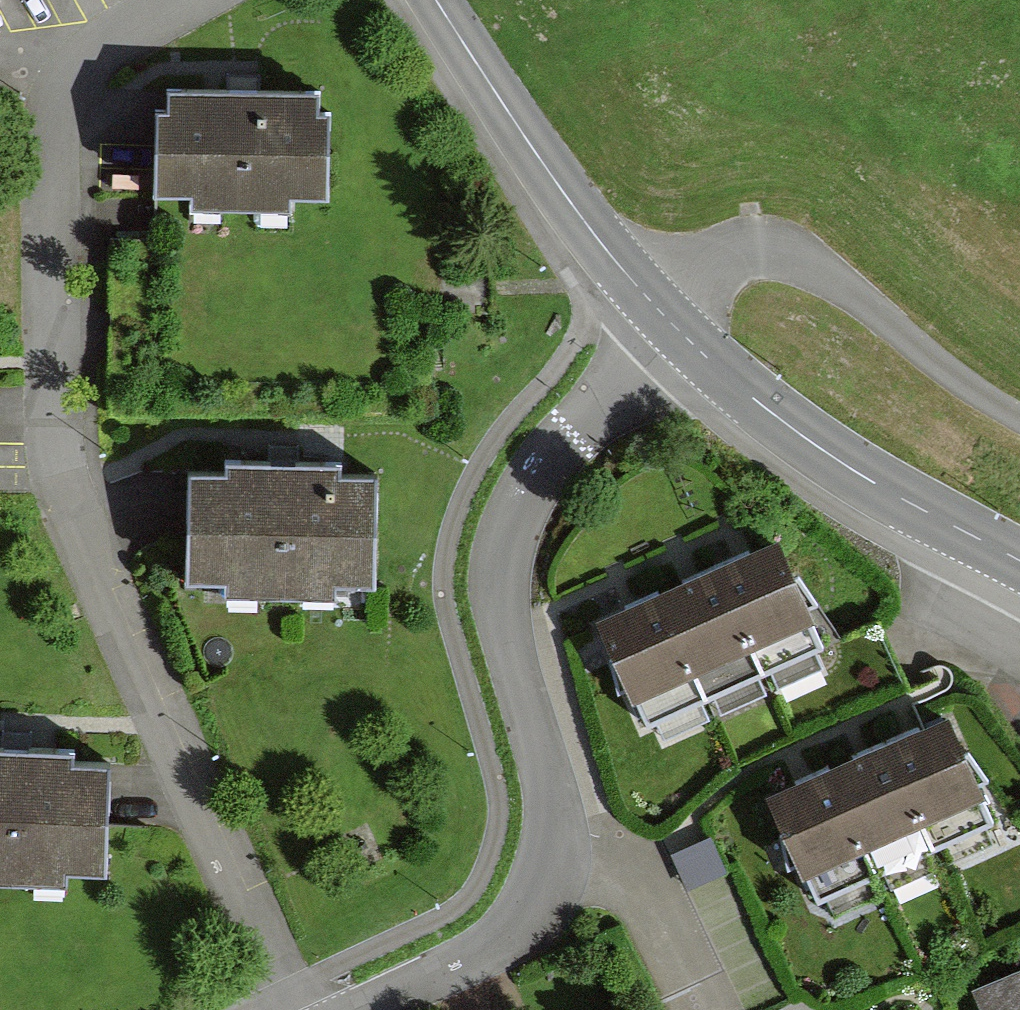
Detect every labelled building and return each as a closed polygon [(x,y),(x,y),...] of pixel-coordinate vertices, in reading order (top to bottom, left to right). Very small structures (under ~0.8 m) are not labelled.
[(309,97),(163,93),(162,116),(152,116),(150,196),(188,197),(187,210),(285,213),(286,200),(319,201),(321,121),(308,121),(309,97)] [(226,476),(189,475),(186,581),(226,582),(226,591),(332,594),(332,586),(370,587),(374,480),(337,479),(337,471),(226,468),(226,476)] [(784,557),(723,584),(759,666),(820,640),(784,557)] [(723,584),(661,611),(697,693),(759,666),(723,584)] [(661,611),(600,637),(636,720),(697,693),(661,611)] [(944,719),(883,746),(919,828),(980,801),(944,719)] [(883,746),(821,773),(857,855),(919,828),(883,746)] [(61,877),(62,869),(100,870),(103,763),(66,762),(66,754),(0,752),(0,875),(61,877)] [(821,773),(760,799),(796,882),(857,855),(821,773)] [(968,994),(976,1009),(1019,1009),(1019,970),(968,994)]
